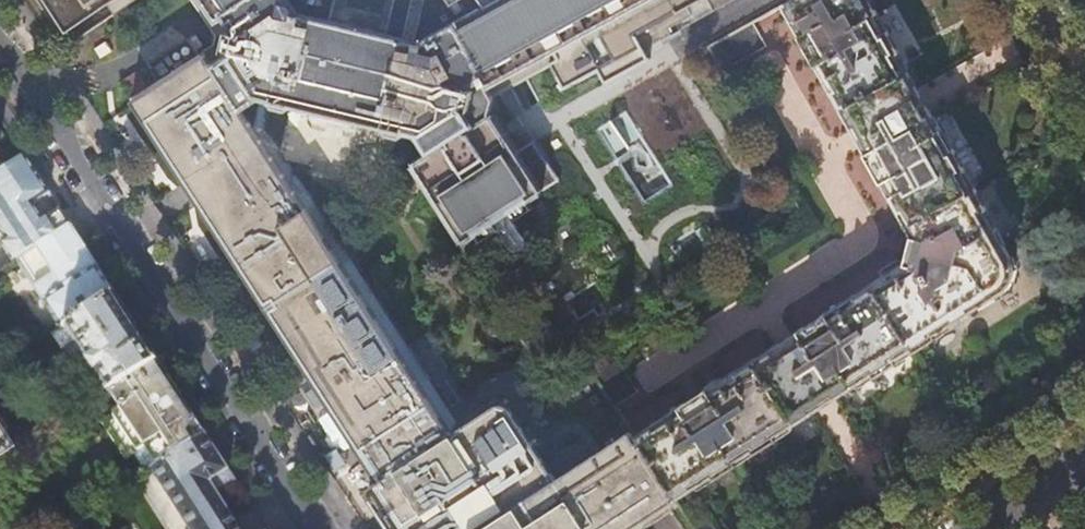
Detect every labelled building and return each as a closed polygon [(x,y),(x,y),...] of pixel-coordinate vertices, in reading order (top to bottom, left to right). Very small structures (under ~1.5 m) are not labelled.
[(69,29),(107,3),(114,13),(134,0),(51,0),(69,29)] [(724,0),(193,0),(213,29),(211,34),(206,49),(206,51),(133,98),(379,479),(373,483),(370,486),(369,490),(370,495),(389,525),(392,528),(628,528),(640,521),(649,516),(662,508),(675,499),(632,432),(604,450),(593,435),(590,430),(584,426),(576,424),(570,424),(565,425),(541,439),(519,405),(513,400),(505,398),(498,399),(458,425),(256,109),(273,97),(417,132),(429,151),(413,161),(462,240),(539,191),(485,102),(469,111),(465,106),(467,97),(581,34),(610,82),(624,74),(649,59),(645,50),(673,35),(669,29),(724,0)] [(675,499),(688,491),(696,486),(726,467),(794,424),(823,405),(870,376),(1002,292),(1006,288),(1009,284),(1012,279),(1013,273),(1013,268),(1013,263),(1013,260),(1010,254),(934,118),(926,103),(917,87),(869,0),(793,0),(787,3),(784,5),(912,237),(903,264),(632,432),(675,499)] [(767,45),(754,22),(711,46),(724,70),(767,45)] [(189,39),(195,49),(203,44),(197,34),(189,39)] [(18,259),(71,226),(64,215),(47,225),(35,208),(52,196),(26,157),(0,173),(0,224),(9,218),(21,236),(9,244),(18,259)] [(47,225),(64,215),(52,196),(35,208),(47,225)] [(71,226),(18,259),(63,328),(67,326),(115,295),(71,226)] [(67,326),(63,328),(54,334),(64,349),(68,354),(75,350),(86,366),(91,362),(111,392),(159,362),(138,330),(115,295),(67,326)] [(54,334),(5,365),(15,380),(64,349),(54,334)] [(628,377),(611,349),(588,363),(615,405),(637,390),(628,377)] [(75,350),(68,354),(79,370),(86,366),(75,350)] [(206,434),(159,362),(111,392),(109,393),(118,407),(115,409),(117,412),(102,422),(106,429),(80,446),(96,470),(122,453),(127,460),(134,456),(146,473),(154,468),(159,465),(206,434)] [(19,451),(0,421),(0,463),(19,451)] [(206,434),(159,465),(154,468),(193,528),(241,528),(232,515),(216,491),(235,479),(206,434)]
